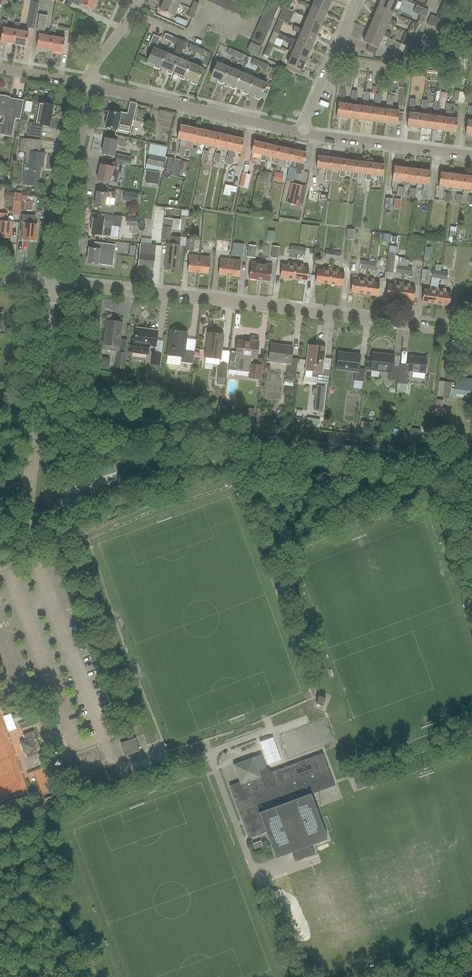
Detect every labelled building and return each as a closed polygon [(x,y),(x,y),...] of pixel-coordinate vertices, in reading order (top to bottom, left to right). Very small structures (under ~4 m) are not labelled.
[(34,30),(39,3),(39,0),(32,0),(32,2),(31,2),(26,28),(34,30)] [(72,3),(79,6),(80,5),(93,10),(97,0),(82,0),(81,2),(76,0),(73,0),(72,3)] [(157,9),(174,16),(180,4),(172,0),(164,0),(162,4),(160,3),(157,9)] [(222,7),(228,10),(232,0),(225,0),(222,7)] [(228,10),(234,12),(238,2),(235,0),(232,0),(228,10)] [(279,5),(269,0),(266,6),(277,10),(279,5)] [(293,0),(287,0),(284,7),(289,9),(293,0)] [(327,12),(332,0),(331,0),(315,0),(312,6),(327,12)] [(396,9),(399,1),(397,0),(382,0),(379,6),(394,13),(399,15),(400,11),(396,9)] [(191,9),(196,11),(199,3),(194,1),(191,9)] [(452,11),(454,6),(444,1),(441,6),(452,11)] [(238,2),(234,12),(240,15),(244,4),(238,2)] [(244,4),(240,15),(245,17),(250,6),(244,4)] [(275,16),(277,10),(266,6),(264,11),(275,16)] [(322,24),(327,12),(312,6),(307,17),(322,24)] [(391,20),(394,13),(379,6),(374,18),(389,24),(395,27),(397,22),(391,20)] [(418,23),(423,25),(429,11),(418,6),(415,13),(421,15),(418,23)] [(450,16),(452,11),(441,6),(439,11),(450,16)] [(284,21),(289,9),(284,7),(279,19),(284,21)] [(196,11),(191,9),(187,16),(192,18),(196,11)] [(272,22),(275,16),(264,11),(261,17),(272,22)] [(448,21),(450,16),(439,11),(437,16),(443,19),(448,21)] [(443,19),(437,16),(432,14),(428,24),(434,26),(440,29),(443,19)] [(40,32),(37,48),(50,51),(53,37),(50,36),(51,33),(45,32),(48,16),(41,15),(38,32),(40,32)] [(270,27),(272,22),(261,17),(259,23),(270,27)] [(317,35),(322,24),(307,17),(302,29),(317,35)] [(386,31),(389,24),(374,18),(369,29),(384,36),(390,38),(391,34),(386,31)] [(279,33),(284,21),(279,19),(274,31),(279,33)] [(450,22),(448,21),(443,19),(440,29),(446,31),(450,22)] [(3,28),(1,42),(14,44),(16,30),(14,30),(6,29),(8,21),(3,20),(2,28),(3,28)] [(16,30),(14,44),(27,46),(29,33),(19,31),(20,23),(16,22),(14,30),(16,30)] [(267,33),(270,27),(259,23),(256,29),(267,33)] [(418,37),(423,25),(418,23),(413,35),(418,37)] [(317,35),(302,29),(295,26),(293,30),(300,33),(297,41),(312,47),(317,35)] [(51,29),(51,33),(50,36),(53,37),(50,51),(63,53),(65,39),(55,37),(56,29),(51,29)] [(265,39),(267,33),(256,29),(254,34),(265,39)] [(376,54),(384,36),(369,29),(364,41),(369,44),(366,50),(376,54)] [(274,44),(279,33),(274,31),(269,42),(274,44)] [(171,42),(173,37),(166,33),(163,39),(171,42)] [(312,47),(297,41),(279,33),(277,37),(281,38),(281,39),(286,41),(286,42),(291,44),(288,51),(292,52),(307,59),(312,47)] [(412,36),(406,33),(402,43),(408,46),(413,48),(418,37),(413,35),(412,36)] [(262,45),(265,39),(254,34),(252,40),(262,45)] [(160,67),(166,53),(156,48),(160,37),(154,35),(149,45),(154,47),(148,62),(155,65),(154,67),(159,70),(160,67)] [(173,37),(171,42),(178,45),(180,40),(181,40),(173,37)] [(178,45),(176,49),(173,56),(166,53),(160,67),(167,70),(166,73),(172,75),(173,73),(179,58),(182,52),(186,42),(180,40),(178,45)] [(258,54),(262,47),(251,42),(247,49),(258,54)] [(269,56),(274,44),(269,42),(264,54),(269,56)] [(190,44),(188,49),(195,52),(198,47),(190,44)] [(408,60),(413,48),(408,46),(403,58),(408,60)] [(198,47),(195,52),(203,55),(205,50),(198,47)] [(235,57),(237,52),(229,49),(227,54),(235,57)] [(244,55),(237,52),(235,57),(242,60),(244,55)] [(302,70),(307,59),(292,52),(288,64),(302,70)] [(184,80),(185,78),(191,63),(179,58),(173,73),(179,76),(178,78),(184,80)] [(259,67),(262,62),(254,58),(252,64),(259,67)] [(217,62),(211,77),(218,80),(218,82),(223,84),(224,82),(230,67),(217,62)] [(269,65),(262,62),(259,67),(267,70),(269,65)] [(191,63),(185,78),(192,81),(191,83),(197,86),(204,69),(191,63)] [(230,67),(224,82),(231,85),(230,87),(235,89),(236,87),(242,73),(230,67)] [(353,86),(354,71),(343,70),(341,85),(353,86)] [(242,73),(236,87),(243,90),(242,92),(248,95),(249,93),(255,78),(242,73)] [(255,78),(249,93),(255,95),(254,97),(260,100),(267,83),(255,78)] [(23,102),(10,99),(10,98),(0,96),(0,116),(5,117),(3,124),(0,124),(0,136),(13,138),(16,119),(20,120),(23,102)] [(34,101),(31,114),(37,115),(35,124),(30,123),(28,136),(41,138),(44,126),(50,128),(54,105),(34,101)] [(130,103),(128,114),(121,112),(120,113),(109,111),(106,126),(130,132),(137,104),(130,103)] [(339,103),(337,116),(349,118),(351,104),(339,103)] [(351,104),(349,118),(361,120),(363,106),(351,104)] [(363,106),(361,120),(373,121),(375,108),(363,106)] [(375,108),(373,121),(386,123),(387,109),(375,108)] [(387,109),(386,123),(398,124),(399,111),(387,109)] [(409,112),(407,125),(420,127),(421,114),(409,112)] [(421,114),(420,127),(432,129),(434,115),(421,114)] [(434,115),(432,129),(444,131),(446,117),(434,115)] [(446,117),(444,131),(456,132),(458,119),(446,117)] [(181,125),(178,139),(190,141),(193,128),(181,125)] [(193,128),(190,141),(203,144),(206,130),(193,128)] [(206,130),(203,144),(216,147),(219,133),(206,130)] [(219,133),(216,147),(229,150),(232,136),(219,133)] [(128,139),(117,136),(116,140),(106,138),(102,154),(115,157),(118,146),(126,148),(128,139)] [(232,136),(229,150),(241,152),(244,139),(232,136)] [(41,153),(42,141),(21,139),(20,152),(26,153),(23,185),(37,186),(37,180),(40,180),(42,166),(44,167),(45,154),(41,153)] [(265,155),(267,144),(254,141),(251,152),(262,155),(260,160),(265,161),(266,156),(265,155)] [(278,158),(280,147),(267,144),(265,155),(266,156),(275,157),(273,163),(278,164),(279,158),(278,158)] [(291,161),(294,150),(280,147),(278,158),(279,158),(288,160),(287,166),(291,167),(293,161),(291,161)] [(304,163),(307,153),(294,150),(291,161),(293,161),(298,162),(293,184),(291,184),(287,203),(298,206),(299,204),(302,205),(306,187),(307,187),(310,172),(304,171),(306,164),(304,163)] [(146,165),(163,168),(165,157),(148,154),(146,165)] [(132,157),(117,155),(116,162),(130,165),(132,157)] [(330,169),(332,158),(319,156),(317,167),(327,169),(326,181),(330,181),(332,169),(330,169)] [(172,171),(175,159),(168,158),(166,169),(172,171)] [(344,171),(345,160),(332,158),(330,169),(332,169),(341,170),(339,186),(344,187),(346,171),(344,171)] [(344,171),(346,171),(353,172),(353,178),(357,179),(358,173),(357,173),(358,161),(345,160),(344,171)] [(357,173),(358,173),(367,174),(366,180),(371,181),(372,174),(370,174),(372,163),(358,161),(357,173)] [(121,173),(123,164),(113,162),(112,167),(101,164),(98,180),(110,183),(113,171),(121,173)] [(186,171),(188,163),(181,162),(179,170),(186,171)] [(370,174),(372,174),(379,175),(378,181),(383,182),(385,165),(372,163),(370,174)] [(395,166),(393,180),(405,182),(407,168),(395,166)] [(407,168),(405,182),(417,183),(419,169),(407,168)] [(148,169),(146,181),(158,184),(161,171),(148,169)] [(419,169),(417,183),(430,185),(431,171),(419,169)] [(268,184),(270,174),(263,172),(261,182),(268,184)] [(282,183),(284,174),(276,172),(274,181),(282,183)] [(453,188),(455,174),(441,172),(439,186),(447,187),(445,201),(451,201),(453,188)] [(251,176),(243,174),(240,187),(248,189),(251,176)] [(455,174),(453,188),(467,189),(468,176),(455,174)] [(237,187),(235,187),(225,185),(224,190),(223,195),(230,196),(231,192),(236,193),(237,187)] [(97,192),(95,207),(100,207),(99,211),(114,213),(115,205),(106,204),(107,197),(115,198),(116,192),(108,191),(107,193),(97,192)] [(138,194),(125,192),(123,201),(137,203),(137,202),(140,203),(141,195),(138,195),(138,194)] [(16,194),(15,200),(14,214),(21,215),(23,194),(16,194)] [(392,211),(393,199),(385,198),(384,210),(392,211)] [(32,210),(32,201),(25,201),(24,210),(32,210)] [(140,253),(139,267),(154,268),(156,249),(155,249),(156,245),(162,245),(163,240),(164,219),(165,211),(158,210),(155,240),(142,239),(140,253)] [(12,222),(7,222),(8,214),(1,213),(0,221),(0,238),(11,239),(12,222)] [(92,225),(91,234),(111,236),(112,225),(120,227),(122,217),(117,216),(104,214),(91,213),(90,225),(92,225)] [(23,214),(21,232),(24,233),(23,240),(36,241),(38,224),(34,224),(35,215),(23,214)] [(173,219),(173,220),(164,219),(163,240),(169,241),(168,244),(167,244),(165,269),(178,270),(180,245),(181,238),(171,237),(172,230),(180,231),(181,220),(173,219)] [(354,240),(355,230),(347,229),(346,239),(354,240)] [(274,242),(276,232),(268,231),(266,241),(274,242)] [(199,240),(186,238),(185,250),(194,251),(194,249),(198,250),(199,240)] [(228,241),(216,240),(216,250),(227,251),(228,241)] [(233,255),(244,255),(244,242),(233,242),(233,255)] [(113,266),(115,247),(100,245),(100,249),(90,248),(88,262),(113,266)] [(255,258),(257,246),(249,245),(247,257),(255,258)] [(279,258),(280,247),(273,246),(272,257),(279,258)] [(298,247),(290,246),(289,254),(297,255),(298,247)] [(305,256),(306,248),(298,247),(297,255),(305,256)] [(334,252),(326,251),(325,259),(340,260),(341,249),(335,248),(334,252)] [(189,255),(188,271),(198,272),(200,256),(189,255)] [(394,266),(395,260),(396,256),(389,255),(386,273),(394,273),(394,266)] [(200,256),(198,272),(209,273),(210,257),(200,256)] [(221,258),(218,275),(229,276),(231,259),(221,258)] [(231,259),(229,276),(239,277),(241,261),(231,259)] [(375,263),(360,261),(359,268),(374,270),(375,263)] [(260,280),(262,263),(251,262),(249,278),(260,280)] [(262,263),(260,280),(270,281),(272,265),(262,263)] [(282,265),(281,278),(294,279),(296,264),(289,263),(288,266),(282,265)] [(296,264),(294,279),(307,281),(309,268),(303,268),(304,265),(296,264)] [(412,268),(410,268),(403,267),(394,266),(394,273),(409,275),(412,275),(412,268)] [(318,270),(316,282),(329,284),(332,268),(324,267),(323,270),(318,270)] [(332,268),(329,284),(343,286),(345,273),(339,273),(339,269),(332,268)] [(447,280),(448,273),(447,272),(442,272),(440,272),(433,271),(433,270),(432,278),(447,280)] [(353,279),(351,292),(364,294),(367,278),(359,277),(358,280),(353,279)] [(367,278),(364,294),(378,296),(380,283),(374,282),(375,279),(367,278)] [(389,285),(387,297),(400,299),(402,283),(395,282),(395,285),(389,285)] [(402,283),(400,299),(414,300),(416,288),(409,287),(410,284),(402,283)] [(424,289),(423,302),(436,303),(438,288),(430,287),(430,290),(424,289)] [(438,288),(436,303),(450,305),(451,293),(446,292),(446,289),(438,288)] [(127,353),(119,352),(123,323),(108,321),(105,343),(103,342),(102,350),(118,352),(115,369),(125,370),(127,353)] [(156,346),(158,331),(136,328),(134,341),(132,340),(131,353),(149,355),(150,346),(156,346)] [(181,362),(183,363),(182,366),(190,367),(191,364),(193,364),(195,342),(187,341),(188,333),(171,331),(167,356),(182,358),(181,362)] [(220,358),(223,334),(208,332),(205,356),(220,358)] [(231,350),(229,366),(249,368),(248,376),(260,377),(262,357),(257,356),(259,341),(237,339),(236,351),(231,350)] [(288,364),(287,378),(296,379),(298,359),(292,359),(293,347),(272,344),(269,362),(288,364)] [(305,383),(317,384),(319,384),(318,388),(328,389),(331,360),(324,359),(326,347),(309,345),(305,383)] [(363,381),(365,368),(359,368),(361,354),(339,351),(337,367),(355,370),(354,380),(363,381)] [(160,365),(161,354),(151,352),(149,364),(150,364),(149,374),(158,375),(160,365)] [(398,380),(399,366),(393,365),(394,355),(372,352),(371,371),(389,373),(388,379),(398,380)] [(399,364),(399,366),(398,380),(398,384),(408,385),(410,370),(425,372),(426,358),(408,356),(407,365),(399,364)] [(224,378),(226,364),(220,363),(218,377),(224,378)] [(456,377),(455,383),(444,381),(443,396),(449,397),(449,395),(455,395),(458,393),(469,394),(469,391),(471,391),(471,379),(456,377)] [(292,394),(294,385),(286,383),(284,392),(292,394)] [(443,402),(436,401),(434,417),(445,418),(446,410),(442,409),(443,402)] [(254,423),(255,409),(247,408),(246,423),(254,423)] [(295,417),(294,425),(301,426),(302,418),(295,417)] [(65,511),(92,501),(88,490),(120,478),(115,464),(60,484),(65,497),(60,499),(65,511)] [(316,703),(322,706),(325,698),(319,695),(316,703)] [(16,714),(24,712),(21,705),(14,708),(16,714)] [(15,723),(19,722),(26,719),(24,712),(16,714),(12,716),(15,723)] [(26,719),(19,722),(21,727),(28,724),(26,719)] [(29,757),(43,751),(35,731),(24,736),(26,740),(21,742),(24,752),(27,751),(29,757)] [(136,749),(134,742),(126,745),(128,752),(136,749)] [(249,839),(266,833),(266,832),(276,858),(292,853),(295,862),(316,854),(312,845),(328,839),(311,794),(335,786),(323,753),(272,772),(266,768),(265,769),(259,771),(254,757),(234,764),(241,782),(230,786),(238,807),(239,807),(240,809),(239,810),(249,836),(249,839)] [(367,780),(362,769),(351,773),(355,784),(367,780)]
